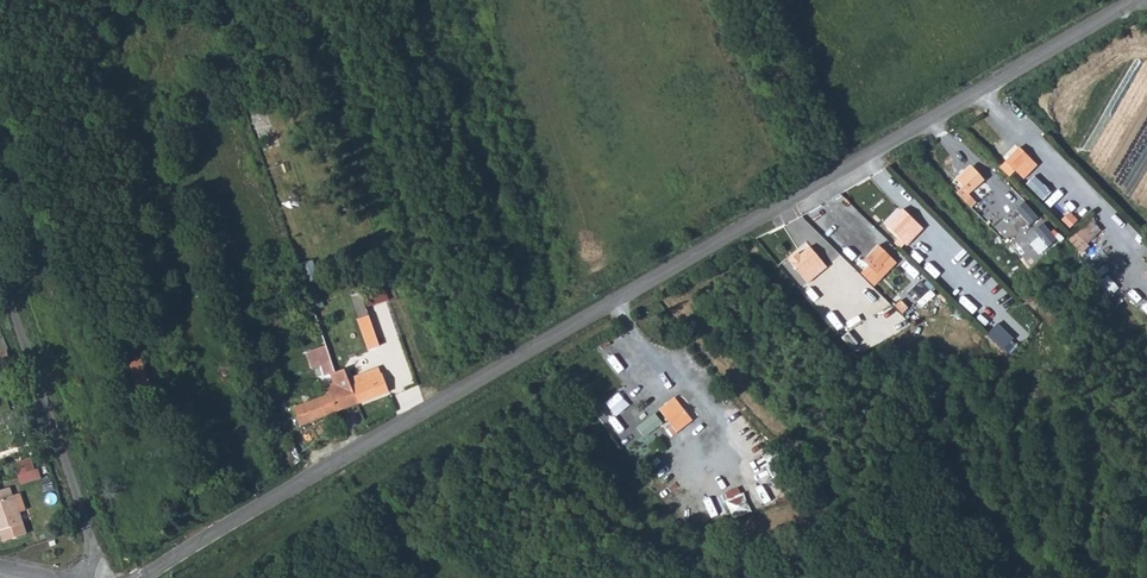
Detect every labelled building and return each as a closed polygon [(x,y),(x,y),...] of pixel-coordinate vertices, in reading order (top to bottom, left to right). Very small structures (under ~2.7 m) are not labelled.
[(1021,148),(1008,161),(1021,175),(1026,171),(1029,173),(1037,165),(1021,148)] [(973,165),(957,179),(965,188),(959,193),(972,209),(978,204),(971,195),(987,182),(973,165)] [(1025,182),(1040,194),(1046,188),(1030,175),(1025,182)] [(1026,202),(1013,213),(1024,226),(1037,216),(1026,202)] [(904,209),(887,227),(900,238),(895,243),(901,250),(907,244),(909,246),(925,228),(904,209)] [(1092,217),(1070,241),(1082,252),(1102,232),(1098,228),(1101,225),(1092,217)] [(1030,234),(1046,248),(1058,236),(1042,221),(1030,234)] [(880,246),(865,262),(877,273),(892,257),(880,246)] [(800,252),(790,261),(810,283),(829,266),(812,247),(802,255),(800,252)] [(860,272),(849,283),(875,309),(886,298),(860,272)] [(923,279),(910,289),(921,306),(935,295),(923,279)] [(390,339),(372,288),(365,290),(382,342),(390,339)] [(318,312),(326,310),(324,304),(321,296),(314,299),(318,312)] [(307,350),(313,367),(322,364),(326,373),(336,370),(326,343),(307,350)] [(338,372),(346,370),(337,343),(330,346),(338,372)] [(142,357),(130,361),(138,385),(150,381),(142,357)] [(373,371),(376,379),(392,373),(389,366),(373,371)] [(376,379),(362,385),(368,403),(402,389),(395,372),(392,373),(376,379)] [(339,384),(341,394),(362,385),(359,378),(339,384)] [(310,426),(368,403),(362,385),(341,394),(303,407),(310,426)] [(675,397),(660,408),(678,432),(693,420),(675,397)] [(16,463),(19,474),(33,469),(29,458),(16,463)] [(679,459),(671,466),(686,484),(694,478),(679,459)] [(0,491),(0,529),(2,529),(5,540),(26,533),(18,510),(26,507),(21,493),(13,494),(11,487),(0,491)] [(746,492),(727,498),(733,517),(752,511),(746,492)]
